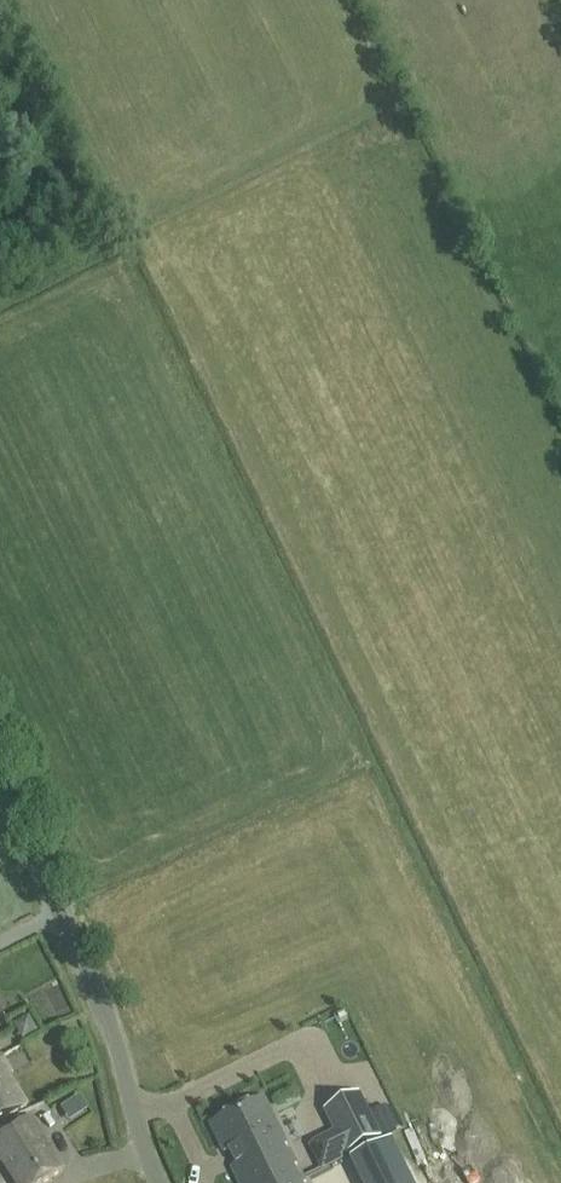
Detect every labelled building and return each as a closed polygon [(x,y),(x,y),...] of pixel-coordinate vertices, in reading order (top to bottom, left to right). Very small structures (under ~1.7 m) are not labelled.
[(40,1048),(54,1076),(80,1063),(67,1035),(40,1048)] [(27,1106),(8,1075),(12,1072),(2,1056),(0,1057),(0,1122),(27,1106)] [(348,1154),(381,1138),(359,1094),(326,1110),(336,1132),(338,1135),(324,1142),(335,1163),(347,1157),(349,1156),(348,1154)] [(261,1097),(210,1123),(223,1149),(229,1146),(236,1160),(229,1164),(239,1182),(292,1182),(303,1177),(301,1173),(297,1174),(293,1165),(296,1164),(289,1149),(285,1150),(283,1146),(286,1144),(282,1137),(281,1137),(261,1097)] [(45,1142),(46,1141),(32,1119),(0,1139),(0,1162),(1,1164),(3,1162),(16,1182),(42,1182),(62,1170),(45,1142)] [(347,1157),(359,1182),(405,1182),(384,1139),(349,1156),(347,1157)]
